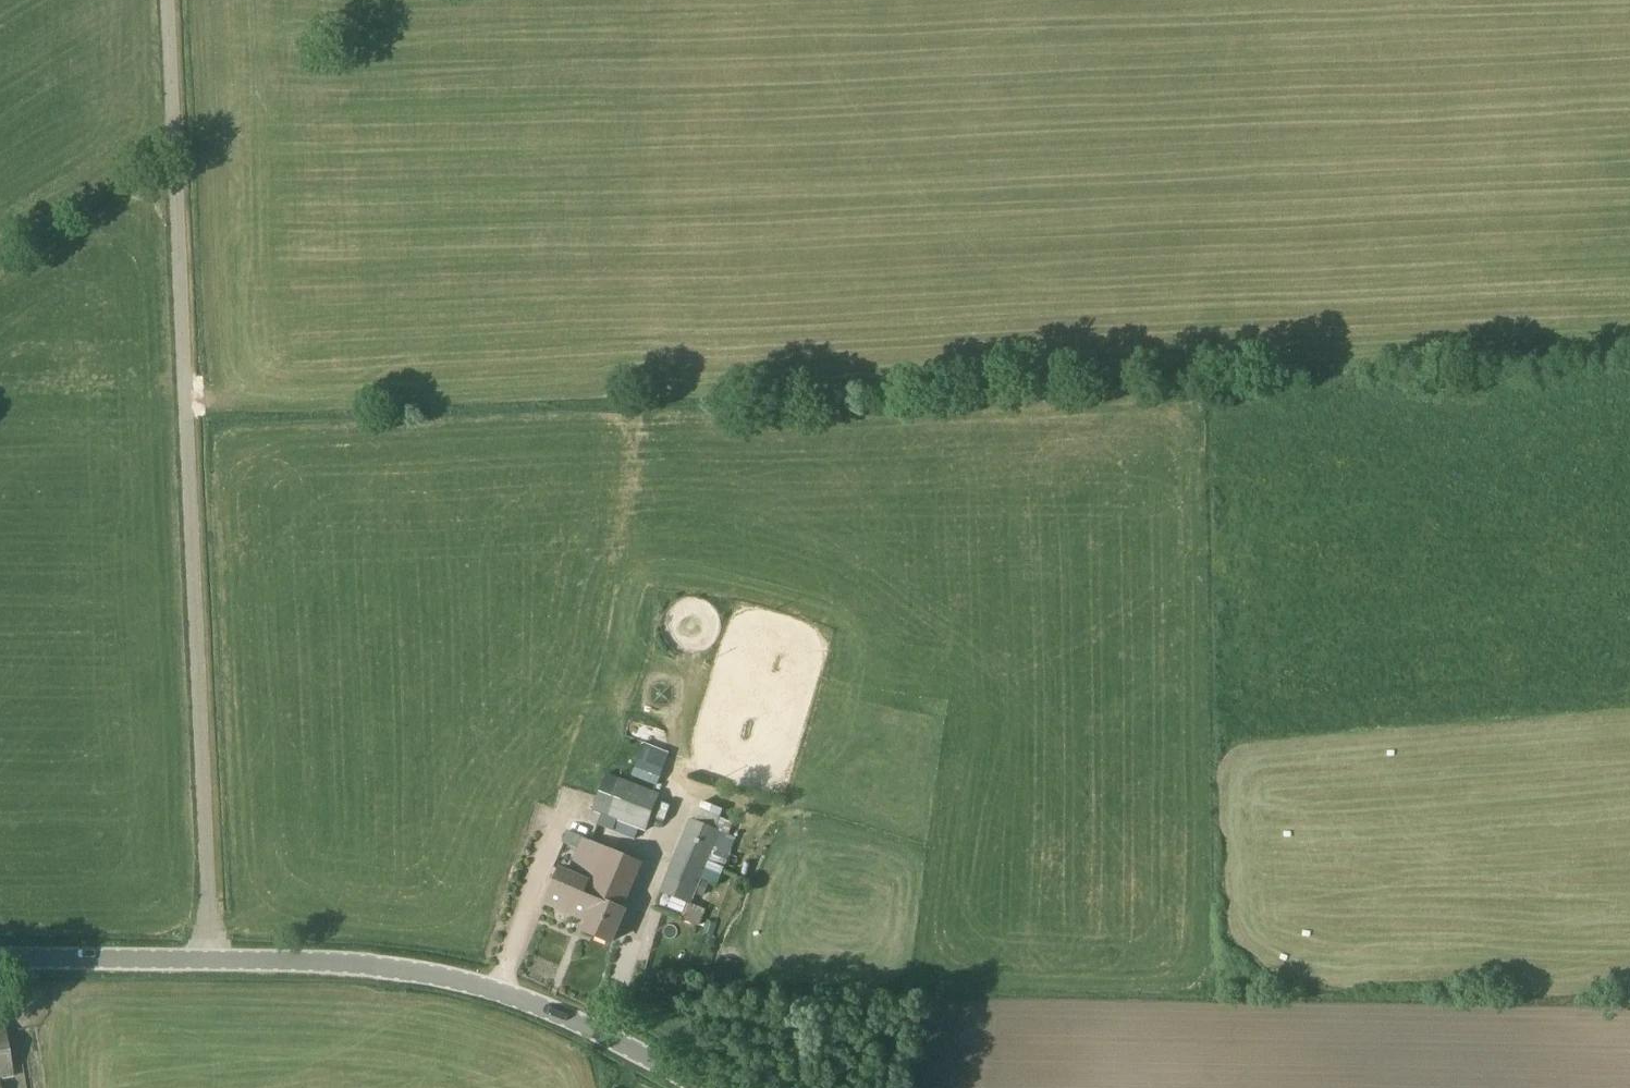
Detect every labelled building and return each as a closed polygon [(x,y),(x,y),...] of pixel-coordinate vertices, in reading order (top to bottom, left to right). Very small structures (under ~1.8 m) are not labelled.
[(657,786),(670,753),(644,743),(632,776),(657,786)] [(646,832),(659,794),(606,773),(591,811),(601,815),(597,825),(612,830),(612,832),(634,840),(638,828),(646,832)] [(722,867),(708,862),(711,854),(727,861),(737,838),(729,834),(733,823),(720,818),(723,809),(702,801),(694,821),(689,819),(659,892),(691,905),(701,880),(715,885),(722,867)] [(555,843),(569,848),(573,836),(559,831),(555,843)] [(588,881),(603,846),(583,838),(567,873),(559,869),(545,902),(580,917),(582,912),(581,911),(587,898),(588,896),(583,894),(588,881)] [(588,896),(587,898),(596,901),(583,930),(612,942),(625,911),(623,911),(644,863),(603,846),(588,881),(583,894),(588,896)] [(755,865),(753,847),(742,848),(744,866),(755,865)] [(0,1025),(0,1080),(13,1079),(4,1024),(0,1025)]
